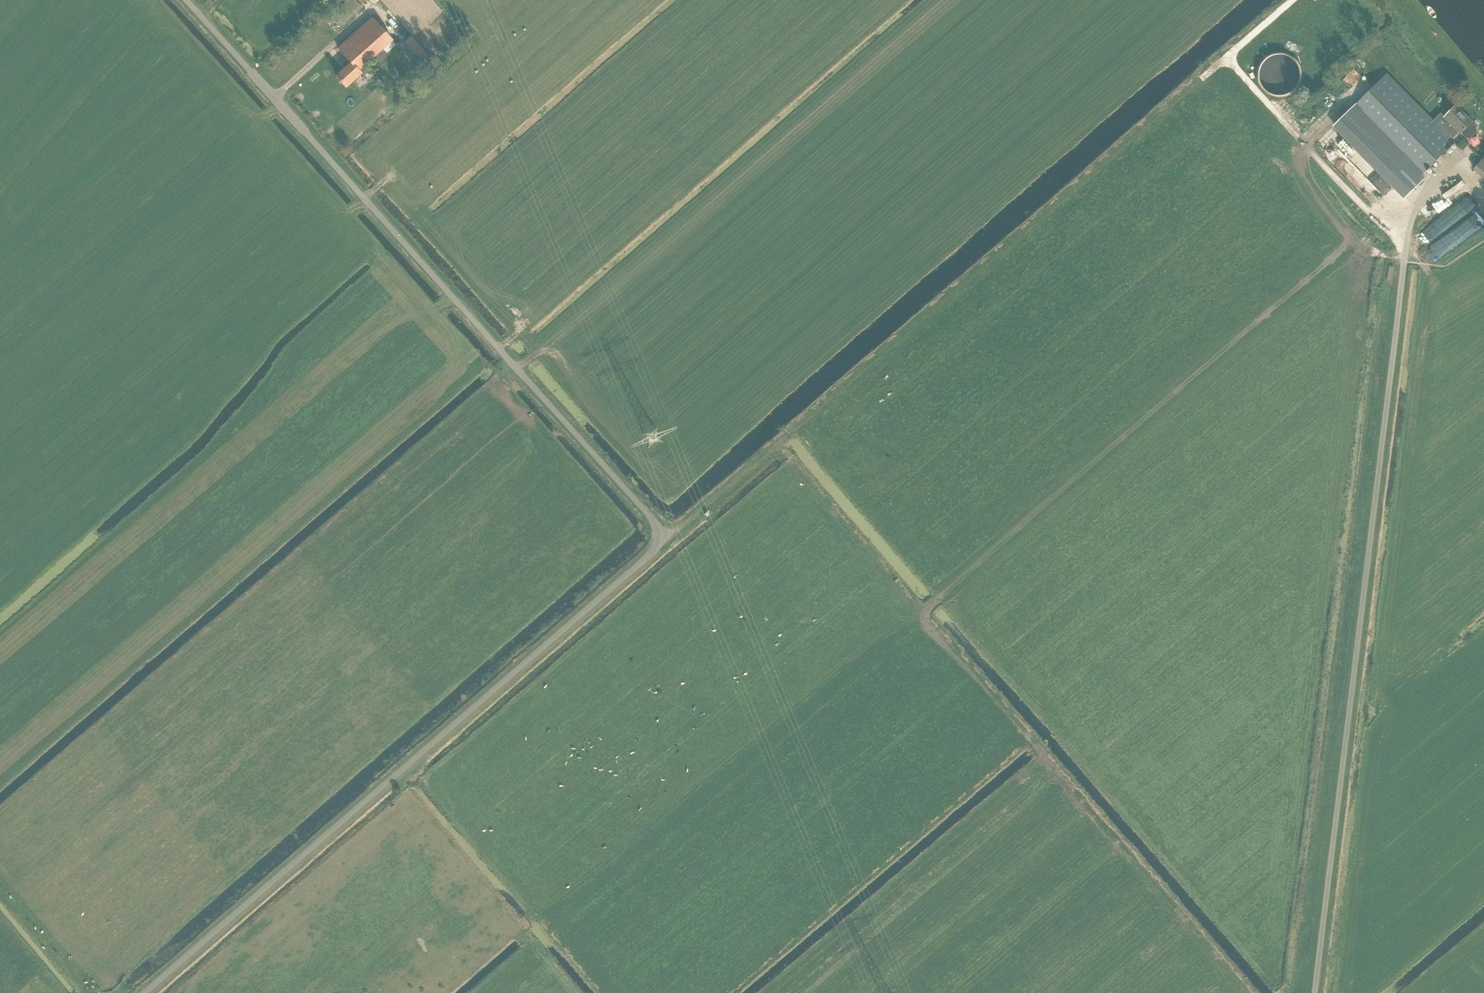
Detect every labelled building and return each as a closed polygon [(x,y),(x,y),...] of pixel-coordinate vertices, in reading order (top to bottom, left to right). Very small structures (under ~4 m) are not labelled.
[(347,87),(362,73),(359,70),(393,40),(372,17),(338,47),(351,62),(336,76),(347,87)] [(399,47),(415,65),(428,54),(411,35),(399,47)] [(1264,89),(1269,93),(1274,95),(1279,96),(1285,95),(1290,93),(1294,89),(1298,85),(1300,80),(1300,74),(1300,69),(1298,64),(1294,60),(1290,56),(1285,54),(1279,53),(1274,54),(1269,56),(1264,60),(1261,64),(1259,69),(1258,74),(1259,80),(1261,85),(1264,89)] [(1398,64),(1387,53),(1377,62),(1375,60),(1363,72),(1376,84),(1334,125),(1406,197),(1423,180),(1420,177),(1455,142),(1452,139),(1457,134),(1456,132),(1458,131),(1461,133),(1462,132),(1467,137),(1471,137),(1476,131),(1476,127),(1471,122),(1472,121),(1456,105),(1444,117),(1437,124),(1387,74),(1398,64)] [(1483,157),(1474,168),(1483,177),(1483,158),(1483,157)]
